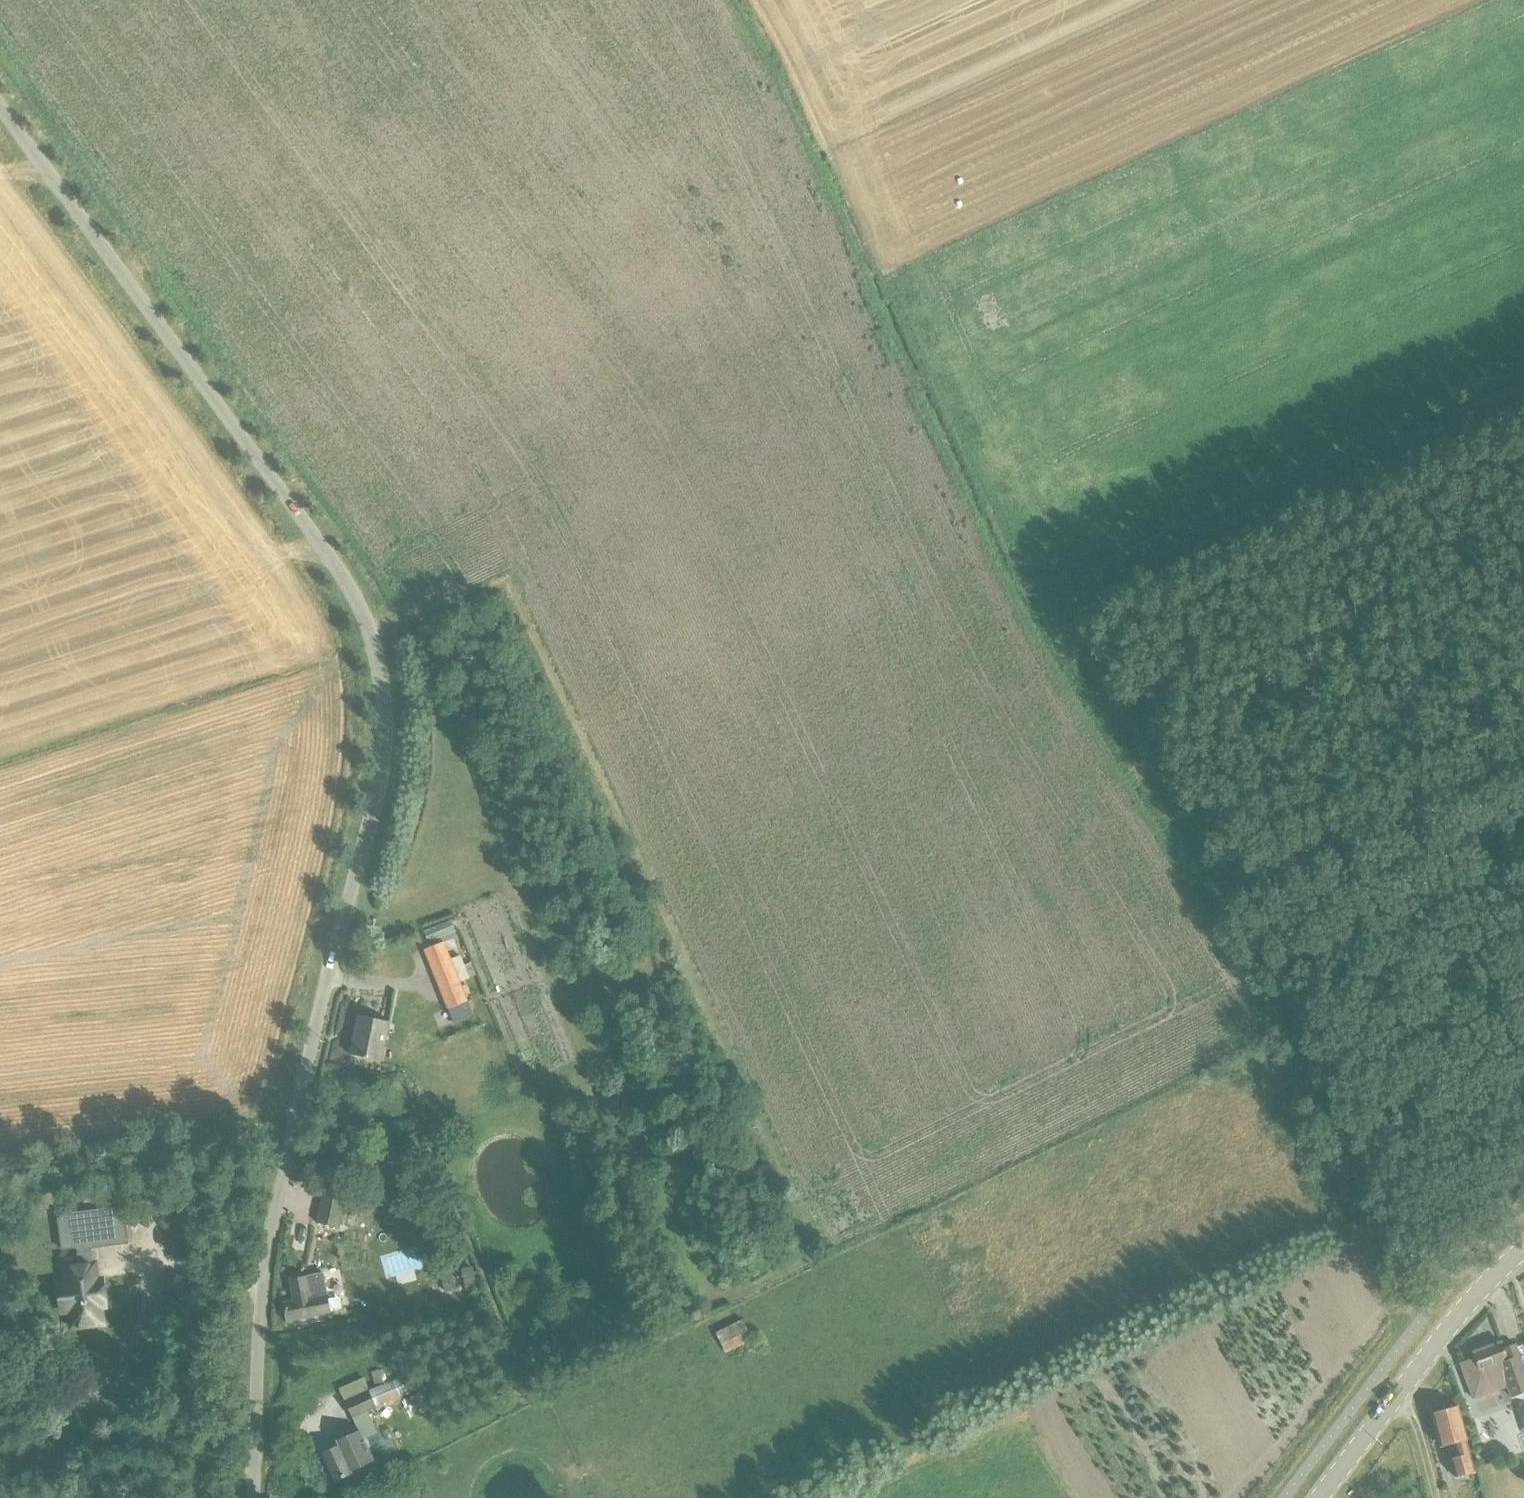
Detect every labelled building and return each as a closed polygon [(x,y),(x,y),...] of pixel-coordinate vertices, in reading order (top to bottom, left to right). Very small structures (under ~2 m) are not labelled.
[(451,921),(426,932),(430,943),(456,932),(451,921)] [(444,942),(424,949),(448,1009),(454,1023),(473,1015),(467,1000),(461,984),(476,978),(467,956),(461,958),(460,956),(451,959),(449,954),(459,950),(454,939),(444,943),(444,942)] [(358,1015),(350,1054),(381,1061),(390,1022),(358,1015)] [(338,1228),(345,1192),(323,1188),(317,1223),(338,1228)] [(105,1306),(102,1279),(97,1280),(95,1264),(93,1264),(91,1246),(126,1241),(122,1211),(75,1217),(74,1217),(58,1219),(58,1220),(60,1235),(62,1249),(77,1247),(79,1261),(80,1266),(64,1268),(66,1284),(58,1285),(62,1312),(70,1311),(72,1327),(103,1323),(101,1307),(105,1306)] [(323,1273),(289,1279),(293,1301),(282,1303),(286,1321),(330,1313),(323,1273)] [(744,1317),(716,1331),(726,1350),(753,1336),(744,1317)] [(1523,1396),(1523,1355),(1520,1346),(1506,1350),(1504,1345),(1474,1355),(1476,1359),(1462,1363),(1472,1397),(1508,1386),(1513,1400),(1523,1396)] [(346,1401),(351,1411),(353,1416),(366,1411),(418,1389),(405,1359),(386,1367),(392,1381),(369,1390),(346,1400),(346,1401)] [(363,1377),(339,1388),(345,1402),(346,1401),(346,1400),(369,1390),(363,1377)] [(1457,1407),(1432,1413),(1441,1446),(1453,1443),(1454,1448),(1448,1449),(1454,1477),(1473,1472),(1457,1407)] [(366,1411),(353,1416),(358,1425),(336,1436),(338,1441),(321,1448),(334,1477),(351,1469),(350,1466),(372,1456),(364,1439),(377,1433),(366,1411)]
